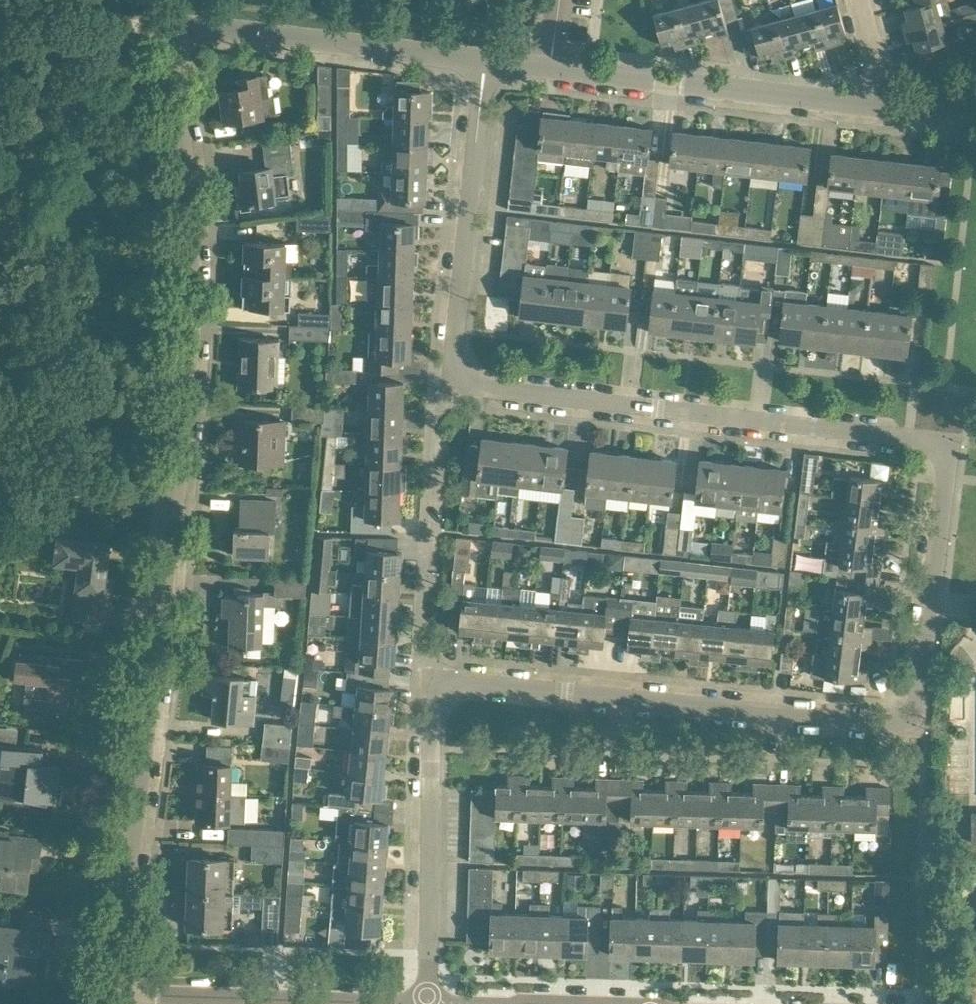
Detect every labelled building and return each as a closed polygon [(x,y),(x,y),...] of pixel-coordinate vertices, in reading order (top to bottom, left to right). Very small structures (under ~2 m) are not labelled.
[(705,33),(716,30),(718,37),(729,34),(725,21),(737,17),(732,0),(702,0),(697,2),(705,33)] [(903,20),(906,30),(962,15),(959,7),(951,9),(948,0),(934,0),(917,5),(917,4),(906,7),(909,18),(903,20)] [(697,2),(676,7),(686,45),(697,43),(695,36),(705,33),(697,2)] [(816,8),(826,46),(837,43),(835,36),(846,33),(838,2),(816,8)] [(459,7),(451,6),(443,5),(441,14),(458,16),(459,7)] [(675,48),(686,45),(676,7),(654,14),(662,45),(673,41),(675,48)] [(816,49),(826,46),(816,8),(795,14),(803,45),(814,42),(816,49)] [(774,20),(784,58),(795,55),(793,48),(803,45),(795,14),(774,20)] [(962,15),(906,30),(909,40),(915,39),(921,62),(948,54),(945,42),(947,41),(959,38),(956,28),(965,26),(964,24),(962,15)] [(740,30),(742,35),(747,54),(759,51),(760,57),(772,54),(773,61),(784,58),(774,20),(740,30)] [(239,78),(239,79),(245,78),(246,86),(221,89),(225,121),(277,114),(275,95),(270,96),(267,74),(239,78)] [(383,111),(383,117),(395,118),(428,119),(428,106),(432,106),(433,92),(430,91),(420,91),(421,81),(398,80),(398,90),(396,90),(396,91),(396,106),(389,106),(383,111)] [(332,129),(332,114),(332,81),(319,81),(319,129),(332,129)] [(348,115),(350,115),(350,84),(339,84),(338,115),(348,115)] [(557,118),(558,112),(544,111),(544,115),(543,115),(542,125),(541,137),(540,149),(539,159),(565,162),(570,119),(557,118)] [(348,142),(348,115),(338,115),(338,142),(348,142)] [(395,118),(394,144),(427,145),(428,119),(395,118)] [(593,154),(597,122),(570,119),(565,162),(592,165),(593,154)] [(541,137),(542,125),(518,122),(517,134),(541,137)] [(597,122),(593,154),(608,156),(606,167),(618,169),(623,125),(597,122)] [(650,128),(623,125),(618,169),(618,170),(633,172),(633,173),(645,174),(646,174),(646,170),(649,147),(651,127),(650,127),(650,128)] [(698,167),(702,134),(676,131),(676,130),(675,130),(673,150),(671,164),(698,167)] [(319,144),(330,144),(330,133),(319,133),(319,144)] [(540,149),(541,137),(517,134),(516,147),(540,149)] [(698,167),(713,169),(714,186),(723,187),(725,170),(729,137),(702,134),(698,167)] [(233,169),(232,169),(234,186),(238,186),(241,206),(242,206),(242,204),(268,201),(276,200),(275,195),(290,193),(288,175),(295,174),(290,135),(263,138),(266,167),(263,168),(243,170),(243,168),(242,168),(242,170),(233,171),(233,169)] [(725,170),(752,173),(755,140),(729,137),(725,170)] [(755,140),(752,173),(778,176),(782,144),(755,140)] [(348,153),(348,142),(338,142),(338,170),(348,170),(348,153)] [(382,161),(382,170),(393,171),(426,172),(426,162),(432,162),(433,146),(427,146),(427,145),(394,144),(394,161),(383,160),(382,161)] [(782,144),(778,176),(805,179),(807,166),(810,146),(808,146),(808,147),(782,144)] [(514,159),(538,162),(539,159),(540,149),(516,147),(514,159)] [(856,190),(860,157),(834,154),(834,153),(833,153),(830,177),(829,186),(856,190)] [(883,193),(887,160),(860,157),(856,190),(883,193)] [(537,174),(538,162),(514,159),(513,171),(537,174)] [(910,196),(913,163),(887,160),(883,193),(910,196)] [(940,165),(939,166),(913,163),(910,196),(908,209),(908,212),(937,215),(935,227),(935,230),(945,231),(948,210),(952,171),(940,169),(941,165),(940,165)] [(378,197),(378,210),(384,210),(404,211),(404,199),(424,200),(426,200),(426,198),(425,198),(426,172),(393,171),(393,187),(379,186),(378,197)] [(535,187),(537,174),(513,171),(511,184),(535,187)] [(534,199),(535,187),(511,184),(510,196),(534,199)] [(651,224),(655,195),(642,194),(640,213),(639,223),(651,224)] [(664,226),(667,197),(655,195),(651,224),(664,226)] [(353,209),(353,197),(339,196),(339,209),(353,209)] [(533,211),(534,201),(534,199),(510,196),(509,209),(533,211)] [(541,212),(542,202),(534,201),(533,211),(541,212)] [(560,204),(559,214),(586,217),(587,207),(560,204)] [(607,220),(608,210),(587,207),(586,217),(607,220)] [(352,221),(353,209),(339,209),(338,221),(352,221)] [(367,221),(367,230),(381,230),(380,250),(414,251),(414,238),(419,238),(420,224),(415,223),(416,213),(420,213),(420,212),(404,211),(384,210),(378,210),(367,210),(367,221)] [(332,211),(298,215),(297,229),(331,230),(332,211)] [(832,219),(833,211),(826,211),(826,216),(822,244),(826,245),(849,247),(850,238),(851,238),(851,236),(850,236),(830,234),(832,222),(832,219)] [(797,242),(809,244),(813,215),(801,213),(797,242)] [(530,227),(531,217),(508,215),(507,224),(530,227)] [(826,216),(813,215),(809,244),(822,245),(826,216)] [(552,229),(553,220),(531,217),(530,227),(507,224),(506,235),(529,237),(550,239),(551,229),(552,229)] [(552,229),(573,231),(574,222),(553,220),(552,229)] [(711,232),(713,222),(691,220),(690,230),(711,232)] [(861,222),(852,221),(850,236),(851,236),(860,237),(861,222)] [(574,222),(573,231),(593,233),(594,233),(595,225),(574,222)] [(738,235),(740,225),(718,223),(717,233),(738,235)] [(595,225),(594,233),(615,236),(616,227),(595,225)] [(765,238),(767,228),(745,226),(744,236),(765,238)] [(646,258),(649,231),(636,229),(633,256),(646,258)] [(945,231),(935,230),(934,239),(944,240),(945,231)] [(662,232),(649,231),(646,258),(659,259),(662,232)] [(903,255),(905,237),(878,234),(877,241),(875,251),(903,255)] [(528,246),(529,237),(506,235),(504,246),(528,249),(528,246)] [(696,245),(697,237),(683,235),(682,244),(696,245)] [(718,248),(719,240),(702,238),(701,246),(702,246),(718,248)] [(870,240),(851,238),(850,238),(849,247),(850,247),(849,249),(869,251),(870,240)] [(724,240),(722,256),(731,257),(732,250),(744,251),(745,243),(724,240)] [(244,274),(292,276),(293,261),(285,260),(286,242),(246,241),(244,274)] [(756,256),(758,244),(745,243),(744,251),(743,255),(756,256)] [(504,246),(503,258),(526,261),(528,249),(504,246)] [(778,246),(775,273),(789,275),(792,248),(778,246)] [(346,248),(344,248),(338,248),(338,268),(348,269),(348,249),(346,249),(346,248)] [(367,263),(367,276),(379,276),(379,277),(413,278),(413,266),(418,266),(419,252),(414,251),(380,250),(380,264),(367,263)] [(827,261),(828,252),(812,250),(811,259),(827,261)] [(852,264),(853,255),(838,253),(837,262),(852,264)] [(874,266),(875,258),(853,255),(852,264),(853,264),(852,274),(850,291),(857,292),(864,287),(865,276),(866,265),(874,266)] [(501,270),(525,273),(526,261),(503,258),(501,270)] [(881,259),(880,267),(894,269),(895,260),(881,259)] [(918,290),(933,291),(935,264),(921,263),(918,290)] [(569,266),(556,265),(547,264),(547,265),(547,268),(546,276),(542,316),(563,319),(567,278),(569,266)] [(563,319),(583,321),(588,280),(589,269),(569,266),(567,278),(563,319)] [(523,285),(525,273),(501,270),(500,282),(523,285)] [(521,314),(542,316),(546,276),(525,273),(523,285),(522,297),(520,316),(521,316),(521,314)] [(292,277),(292,276),(244,274),(244,285),(243,307),(243,308),(263,309),(290,310),(291,294),(284,293),(284,276),(292,277)] [(347,297),(348,275),(338,274),(337,297),(347,297)] [(379,277),(378,303),(412,305),(413,278),(379,277)] [(671,331),(692,334),(697,294),(699,280),(678,277),(676,291),(671,331)] [(604,323),(609,283),(588,280),(583,321),(604,323)] [(522,297),(523,285),(500,282),(499,295),(522,297)] [(631,285),(630,285),(609,283),(604,323),(626,326),(628,306),(631,285)] [(772,302),(774,285),(761,284),(760,288),(740,286),(738,299),(734,339),(755,341),(757,329),(769,330),(772,302)] [(651,329),(671,331),(676,291),(655,289),(650,331),(651,331),(651,329)] [(790,301),(791,290),(784,289),(783,300),(778,340),(780,340),(802,342),(806,303),(790,301)] [(857,292),(850,291),(849,296),(849,300),(853,301),(857,292)] [(697,294),(692,334),(713,336),(718,296),(697,294)] [(718,296),(713,336),(734,339),(738,299),(718,296)] [(331,308),(331,313),(332,313),(331,325),(331,328),(331,329),(341,329),(341,308),(341,302),(337,302),(331,302),(331,308)] [(378,303),(377,330),(411,331),(412,305),(378,303)] [(822,345),(827,305),(806,303),(802,342),(822,345)] [(822,345),(843,347),(848,308),(827,305),(822,345)] [(848,308),(843,347),(864,350),(869,310),(848,308)] [(869,310),(864,350),(885,352),(890,312),(869,310)] [(332,313),(331,313),(298,312),(298,324),(331,325),(332,313)] [(907,354),(908,342),(911,315),(890,312),(885,352),(907,354)] [(330,339),(331,329),(331,325),(298,324),(290,324),(290,338),(330,339)] [(366,356),(366,370),(370,370),(398,371),(398,359),(415,359),(415,348),(410,348),(411,331),(377,330),(370,330),(369,356),(366,356)] [(240,387),(260,388),(260,386),(277,387),(278,340),(262,340),(242,339),(242,340),(246,341),(245,368),(241,368),(240,387)] [(337,356),(337,347),(329,347),(329,356),(337,356)] [(366,370),(357,370),(327,368),(327,380),(357,381),(370,381),(370,370),(366,370)] [(370,382),(369,409),(402,410),(403,384),(404,384),(404,383),(384,382),(380,382),(370,382)] [(324,421),(324,407),(324,406),(293,405),(292,420),(323,421),(324,421)] [(321,435),(328,435),(328,434),(337,435),(342,436),(344,409),(324,407),(324,421),(323,421),(321,435)] [(369,409),(368,436),(401,437),(402,410),(369,409)] [(285,421),(265,420),(245,419),(244,443),(238,442),(237,461),(283,463),(285,421)] [(337,435),(328,434),(328,435),(326,455),(335,456),(337,435)] [(368,436),(367,463),(400,464),(400,463),(401,437),(368,436)] [(500,480),(504,440),(483,438),(479,468),(467,466),(469,445),(468,444),(462,493),(478,495),(498,497),(498,492),(500,480)] [(504,440),(500,480),(511,481),(509,493),(519,495),(520,482),(525,443),(504,440)] [(541,485),(546,445),(525,443),(520,482),(541,485)] [(563,487),(565,468),(567,448),(546,445),(541,485),(563,487)] [(587,491),(608,493),(613,453),(591,451),(587,491)] [(608,493),(629,496),(634,456),(613,453),(608,493)] [(634,456),(629,496),(650,498),(655,458),(634,456)] [(671,501),(674,481),(676,461),(655,458),(650,498),(671,501)] [(682,512),(681,527),(693,528),(695,514),(716,516),(717,503),(722,462),(700,460),(698,479),(697,492),(684,491),(682,512)] [(717,503),(738,505),(743,465),(722,462),(717,503)] [(367,463),(366,490),(400,491),(400,490),(400,481),(407,481),(408,464),(400,463),(400,464),(367,463)] [(743,465),(738,505),(759,507),(764,467),(743,465)] [(783,489),(785,470),(764,467),(759,507),(780,510),(783,489)] [(814,471),(803,470),(801,492),(811,493),(814,471)] [(848,498),(880,502),(881,491),(890,492),(892,480),(851,475),(850,479),(834,477),(832,496),(848,498)] [(283,496),(284,487),(266,486),(266,495),(283,496)] [(353,506),(352,532),(372,532),(392,532),(392,518),(400,518),(400,517),(399,517),(400,491),(366,490),(366,506),(353,506)] [(811,494),(811,493),(801,492),(799,507),(807,508),(809,493),(811,494)] [(878,513),(880,502),(848,498),(845,520),(886,525),(888,514),(878,513)] [(277,500),(261,500),(241,499),(240,527),(235,526),(234,555),(269,556),(271,529),(276,529),(277,500)] [(681,527),(682,512),(668,510),(667,525),(666,525),(663,552),(677,554),(679,527),(681,527)] [(568,542),(571,516),(558,515),(555,540),(568,542)] [(571,516),(568,542),(582,543),(586,518),(571,516)] [(842,541),(874,545),(876,535),(885,536),(886,525),(845,520),(842,541)] [(803,537),(805,521),(797,521),(796,536),(803,537)] [(508,535),(509,526),(493,524),(492,533),(508,535)] [(90,530),(70,528),(60,526),(55,561),(80,564),(73,617),(109,622),(114,578),(105,577),(110,542),(89,539),(90,530)] [(535,529),(514,527),(513,535),(534,538),(535,529)] [(693,528),(679,527),(677,554),(690,555),(693,528)] [(332,549),(333,536),(316,535),(315,548),(332,549)] [(399,539),(379,537),(368,536),(368,538),(357,537),(356,548),(355,558),(366,559),(366,571),(401,573),(402,551),(398,551),(399,539)] [(454,569),(469,570),(472,538),(457,536),(454,569)] [(617,548),(619,539),(602,537),(601,546),(617,548)] [(773,537),(770,564),(784,566),(787,539),(773,537)] [(513,542),(493,540),(491,556),(511,558),(513,542)] [(644,551),(645,542),(630,540),(629,549),(644,551)] [(873,556),(874,545),(842,541),(838,576),(879,581),(882,557),(873,556)] [(712,542),(710,557),(710,559),(732,561),(732,560),(733,552),(732,552),(733,545),(712,542)] [(519,545),(518,558),(526,558),(531,554),(532,546),(519,545)] [(565,548),(542,545),(540,558),(564,561),(565,548)] [(603,569),(605,552),(589,551),(587,567),(603,569)] [(753,563),(754,554),(739,552),(738,561),(753,563)] [(608,553),(606,567),(621,569),(623,555),(608,553)] [(625,556),(624,567),(653,569),(654,557),(625,556)] [(659,572),(683,574),(684,561),(661,558),(659,572)] [(684,561),(683,574),(708,577),(709,563),(684,561)] [(731,580),(733,566),(709,563),(708,577),(716,578),(731,580)] [(733,566),(731,580),(732,580),(731,583),(755,585),(756,570),(733,567),(733,566)] [(329,583),(330,569),(314,569),(314,582),(329,583)] [(784,572),(756,570),(755,585),(783,588),(784,572)] [(352,582),(352,592),(365,593),(400,596),(401,573),(366,571),(365,583),(352,582)] [(487,602),(483,641),(493,642),(494,634),(508,635),(513,586),(514,572),(504,571),(503,585),(501,603),(487,602)] [(833,610),(866,614),(867,603),(876,604),(879,581),(838,576),(836,588),(833,610)] [(276,577),(275,591),(275,593),(264,593),(240,592),(240,597),(224,596),(223,616),(235,616),(235,627),(231,627),(230,648),(244,648),(244,656),(260,657),(261,645),(262,646),(264,605),(285,606),(285,594),(306,595),(307,579),(276,577)] [(568,649),(578,650),(583,602),(569,600),(572,578),(562,577),(560,591),(555,640),(569,641),(568,649)] [(473,600),(474,590),(475,583),(464,582),(459,630),(474,632),(473,640),(483,641),(487,602),(473,600)] [(520,605),(522,587),(513,586),(508,635),(521,637),(521,645),(531,646),(535,607),(520,605)] [(536,596),(531,646),(541,647),(542,639),(555,640),(560,591),(551,590),(551,591),(536,590),(536,596)] [(400,596),(365,593),(352,592),(350,614),(363,615),(398,618),(400,596)] [(604,645),(605,634),(617,635),(620,597),(600,595),(599,596),(584,594),(583,602),(578,650),(589,651),(589,644),(604,645)] [(642,599),(633,598),(620,597),(617,635),(629,636),(627,647),(642,649),(641,657),(651,658),(655,618),(657,601),(642,599)] [(327,614),(327,602),(311,602),(310,613),(327,614)] [(662,651),(676,652),(681,604),(672,603),(670,619),(655,618),(651,658),(661,659),(662,651)] [(795,619),(797,606),(787,605),(785,619),(795,619)] [(703,623),(699,663),(709,664),(710,656),(723,657),(728,608),(719,607),(718,616),(717,625),(703,623)] [(728,608),(723,657),(737,659),(736,667),(746,668),(750,628),(736,627),(738,609),(728,608)] [(819,630),(872,637),(873,626),(864,625),(866,614),(833,610),(820,608),(817,630),(819,630)] [(772,662),(774,642),(776,613),(766,612),(764,630),(750,628),(746,668),(757,669),(757,661),(772,662)] [(326,624),(327,614),(310,613),(309,623),(326,624)] [(679,618),(676,652),(689,654),(689,662),(699,663),(703,623),(704,615),(697,614),(697,620),(679,618)] [(398,618),(363,615),(362,637),(397,639),(398,618)] [(819,630),(818,641),(829,643),(828,654),(860,658),(861,647),(870,648),(872,637),(819,630)] [(792,649),(794,635),(784,634),(782,648),(792,649)] [(395,662),(397,639),(362,637),(348,636),(347,652),(361,653),(360,671),(390,673),(391,662),(395,662)] [(782,648),(780,671),(792,672),(795,650),(792,649),(782,648)] [(84,659),(64,657),(23,652),(22,659),(18,659),(15,679),(28,681),(49,684),(47,698),(26,696),(25,707),(46,710),(60,712),(67,713),(71,685),(66,684),(67,676),(82,678),(84,659)] [(813,652),(811,674),(825,676),(845,679),(866,681),(868,670),(859,668),(860,658),(828,654),(816,652),(813,652)] [(306,657),(305,666),(322,667),(323,659),(306,657)] [(322,669),(322,667),(305,666),(303,686),(317,688),(319,669),(322,669)] [(390,673),(360,671),(348,669),(348,671),(346,690),(357,691),(355,706),(391,710),(394,688),(389,687),(390,673)] [(253,722),(256,696),(257,679),(206,674),(204,692),(214,693),(214,694),(216,695),(214,719),(253,722)] [(391,710),(342,704),(335,704),(334,714),(341,714),(351,721),(355,721),(354,728),(389,732),(390,724),(391,724),(394,722),(395,710),(391,710)] [(301,712),(300,722),(316,724),(317,714),(301,712)] [(265,721),(263,743),(291,746),(293,723),(265,721)] [(315,734),(316,724),(300,722),(298,733),(306,734),(315,734)] [(387,754),(389,732),(354,728),(352,750),(387,754)] [(261,759),(289,761),(291,746),(263,743),(261,759)] [(11,745),(0,744),(0,794),(17,796),(17,799),(43,805),(44,799),(56,801),(56,800),(55,799),(57,783),(58,783),(59,774),(58,774),(59,766),(61,766),(61,765),(41,762),(42,749),(23,746),(16,745),(11,745)] [(384,775),(387,754),(352,750),(350,771),(384,775)] [(296,755),(296,766),(309,767),(311,767),(312,756),(296,755)] [(247,781),(232,780),(232,764),(200,763),(199,784),(194,784),(193,791),(246,793),(247,781)] [(307,785),(309,767),(296,766),(295,777),(294,783),(307,785)] [(383,784),(384,775),(350,771),(348,793),(330,791),(328,803),(330,804),(339,805),(376,809),(377,797),(386,798),(387,784),(383,784)] [(496,816),(518,817),(520,775),(509,775),(508,784),(496,784),(496,789),(496,801),(496,813),(496,816)] [(518,817),(540,817),(541,785),(530,785),(531,776),(520,775),(518,817)] [(562,818),(564,777),(553,776),(552,786),(541,785),(540,817),(562,818)] [(584,818),(585,787),(574,786),(575,777),(564,777),(562,818),(584,818)] [(596,787),(585,787),(584,818),(584,836),(619,837),(619,832),(620,803),(618,803),(619,779),(597,778),(596,787)] [(618,803),(620,803),(630,803),(629,821),(653,821),(654,789),(643,788),(644,779),(619,779),(618,803)] [(654,789),(653,821),(676,822),(677,780),(666,780),(665,789),(654,789)] [(677,780),(676,822),(697,822),(698,790),(687,790),(688,781),(677,780)] [(719,823),(721,782),(710,781),(709,791),(698,790),(697,822),(719,823)] [(741,824),(742,792),(731,791),(732,782),(721,782),(719,823),(741,824)] [(775,809),(776,784),(754,783),(753,792),(742,792),(741,824),(763,824),(764,808),(775,809)] [(810,841),(810,835),(811,794),(800,794),(801,784),(776,784),(775,809),(775,831),(787,832),(787,841),(810,841)] [(832,827),(834,785),(823,785),(822,794),(811,794),(810,827),(832,827)] [(834,785),(832,827),(854,828),(855,795),(844,795),(845,786),(834,785)] [(854,828),(854,839),(876,840),(877,828),(877,812),(889,813),(889,811),(890,787),(867,787),(866,796),(855,795),(854,828)] [(472,788),(472,800),(496,801),(496,789),(472,788)] [(197,820),(230,822),(245,822),(246,793),(193,791),(193,798),(198,798),(197,820)] [(472,800),(471,812),(496,813),(496,801),(472,800)] [(336,840),(387,844),(389,822),(375,821),(376,809),(339,805),(336,840)] [(302,820),(302,808),(292,808),(292,820),(302,820)] [(471,812),(471,824),(495,825),(496,816),(496,813),(471,812)] [(471,824),(471,837),(495,837),(495,825),(471,824)] [(228,842),(253,843),(285,844),(285,828),(229,826),(228,842)] [(21,837),(0,834),(0,884),(27,888),(31,857),(39,858),(41,839),(21,837)] [(471,837),(470,849),(495,850),(495,837),(471,837)] [(338,863),(386,867),(387,844),(336,840),(336,841),(341,842),(338,863)] [(284,861),(285,844),(253,843),(252,860),(284,861)] [(306,849),(304,849),(291,847),(290,858),(305,859),(306,849)] [(470,861),(490,861),(494,862),(495,850),(470,849),(470,861)] [(539,862),(539,853),(523,852),(523,862),(539,862)] [(555,863),(555,853),(539,853),(539,862),(555,863)] [(584,854),(561,853),(561,863),(583,864),(584,854)] [(667,867),(667,857),(652,856),(652,866),(667,867)] [(875,873),(888,873),(889,873),(890,856),(876,856),(875,873)] [(236,859),(211,858),(191,857),(189,891),(226,893),(226,877),(235,877),(236,859)] [(696,868),(696,858),(682,857),(682,867),(696,868)] [(304,870),(305,859),(290,858),(289,869),(304,870)] [(718,859),(696,858),(696,868),(718,868),(718,859)] [(741,859),(740,859),(726,859),(726,869),(741,869),(741,859)] [(334,884),(384,888),(386,867),(338,863),(335,862),(333,884),(334,884)] [(807,872),(808,862),(797,862),(796,871),(807,872)] [(825,872),(825,863),(809,862),(809,872),(825,872)] [(853,872),(853,864),(838,863),(837,873),(852,873),(853,872)] [(469,881),(493,881),(493,868),(470,867),(469,881)] [(541,879),(541,869),(524,868),(523,879),(541,879)] [(559,870),(541,869),(541,879),(558,880),(559,870)] [(615,872),(602,871),(601,895),(614,895),(615,872)] [(661,884),(661,873),(644,872),(644,883),(661,884)] [(678,874),(661,873),(661,884),(678,884),(678,874)] [(582,874),(569,874),(568,890),(581,890),(582,874)] [(709,885),(709,875),(692,874),(691,884),(709,885)] [(709,875),(709,885),(726,886),(727,876),(709,875)] [(818,888),(827,889),(828,879),(818,878),(818,888)] [(828,879),(827,889),(846,889),(846,879),(828,879)] [(469,893),(493,893),(493,881),(469,881),(469,893)] [(874,902),(888,903),(889,883),(875,882),(874,902)] [(332,906),(382,911),(384,888),(334,884),(332,906)] [(233,927),(233,907),(234,893),(226,893),(189,891),(188,926),(233,927)] [(302,903),(303,892),(288,891),(287,902),(302,903)] [(262,928),(280,929),(281,894),(264,893),(262,928)] [(468,903),(492,904),(492,901),(493,893),(469,893),(468,903)] [(491,951),(515,951),(516,913),(502,912),(502,902),(492,901),(492,904),(492,917),(491,929),(491,942),(491,951)] [(287,902),(285,929),(300,930),(302,903),(287,902)] [(516,913),(515,951),(539,952),(540,903),(530,902),(530,913),(516,913)] [(492,917),(492,904),(468,903),(468,917),(492,917)] [(540,903),(539,952),(562,953),(564,914),(549,914),(550,903),(540,903)] [(600,934),(601,914),(601,905),(577,904),(577,915),(564,914),(562,953),(587,954),(587,934),(600,934)] [(613,905),(611,935),(611,955),(635,955),(636,917),(622,917),(622,906),(613,905)] [(346,920),(345,930),(344,947),(344,946),(370,948),(371,932),(380,933),(382,911),(332,906),(331,914),(336,919),(346,920)] [(650,918),(636,917),(635,955),(659,956),(660,907),(651,907),(650,918)] [(659,956),(683,957),(684,919),(670,918),(670,907),(660,907),(659,956)] [(683,957),(706,958),(708,908),(698,908),(698,919),(684,919),(683,957)] [(730,958),(731,921),(717,920),(718,909),(708,908),(706,958),(730,958)] [(768,911),(766,951),(779,951),(778,960),(803,961),(804,923),(805,910),(779,909),(779,911),(768,911)] [(731,921),(730,958),(754,959),(755,950),(766,951),(768,911),(756,910),(746,910),(746,921),(731,921)] [(804,923),(803,961),(827,962),(828,913),(818,912),(818,924),(804,923)] [(828,913),(827,962),(850,962),(851,925),(837,924),(837,913),(828,913)] [(851,925),(850,962),(875,963),(875,959),(887,959),(888,913),(876,913),(876,914),(866,914),(865,925),(851,925)] [(491,929),(492,917),(468,917),(468,929),(491,929)] [(33,981),(36,957),(31,957),(32,949),(48,951),(50,931),(0,925),(0,977),(33,981)] [(491,942),(491,929),(468,929),(467,941),(491,942)]
